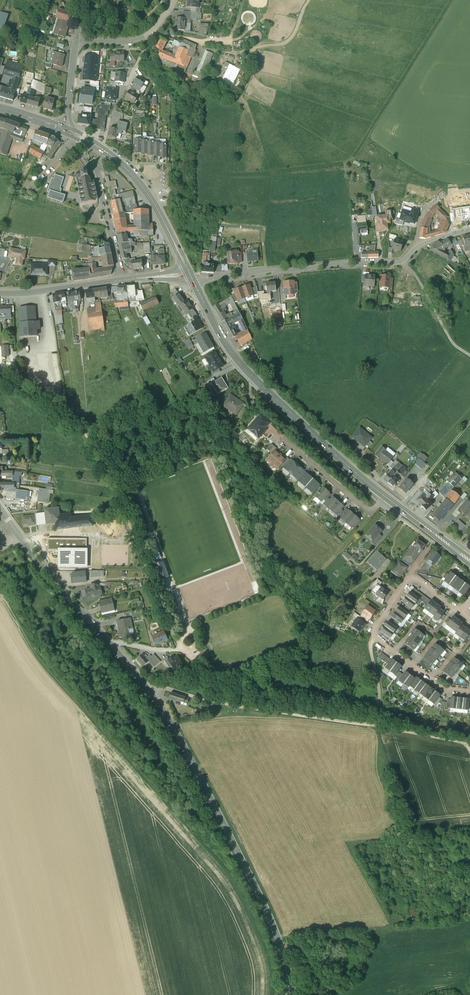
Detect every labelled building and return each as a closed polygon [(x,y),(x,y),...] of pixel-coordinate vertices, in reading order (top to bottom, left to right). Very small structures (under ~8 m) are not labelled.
[(68,14),(61,11),(60,11),(59,11),(57,12),(56,17),(56,18),(56,19),(59,20),(68,22),(68,21),(68,20),(70,14),(68,14),(69,13),(68,13),(68,14)] [(0,15),(0,33),(3,34),(9,14),(1,12),(0,15)] [(183,19),(176,19),(175,30),(185,31),(185,20),(185,19),(183,19)] [(68,22),(59,20),(56,31),(57,32),(56,36),(65,38),(66,33),(65,33),(68,22)] [(166,42),(159,39),(154,48),(161,52),(166,42)] [(184,39),(182,44),(193,49),(196,44),(184,39)] [(182,44),(174,41),(173,45),(175,46),(173,52),(174,52),(175,52),(178,53),(181,44),(182,44)] [(161,52),(155,64),(162,67),(179,74),(182,67),(187,69),(191,58),(192,59),(195,50),(193,49),(182,44),(181,44),(178,53),(176,56),(176,58),(161,52)] [(214,54),(207,51),(198,72),(195,71),(191,80),(201,84),(214,54)] [(48,64),(52,65),(56,53),(51,52),(48,64)] [(64,56),(56,53),(52,65),(61,68),(63,63),(62,63),(64,56)] [(124,53),(115,53),(115,56),(115,62),(124,62),(124,53)] [(85,63),(98,64),(99,57),(92,56),(86,55),(85,63)] [(23,66),(7,61),(3,74),(14,77),(19,79),(21,73),(23,66)] [(234,66),(225,62),(214,82),(229,90),(243,66),(236,62),(234,66)] [(84,73),(97,75),(98,64),(85,63),(84,73)] [(34,74),(25,72),(24,78),(23,87),(28,89),(31,90),(31,89),(33,81),(34,74)] [(97,75),(84,73),(83,81),(90,81),(96,82),(97,75)] [(116,73),(115,83),(119,83),(124,84),(125,74),(116,73)] [(14,77),(11,89),(16,91),(19,79),(14,77)] [(145,82),(138,77),(134,84),(138,87),(136,90),(136,91),(139,92),(143,86),(145,82)] [(45,84),(33,81),(31,89),(35,91),(45,94),(45,84)] [(7,88),(6,89),(2,88),(1,91),(0,90),(0,97),(13,101),(14,98),(15,95),(14,95),(16,91),(11,89),(7,88)] [(41,99),(33,97),(35,91),(31,89),(31,90),(29,98),(27,105),(34,108),(35,106),(38,107),(41,99)] [(82,89),(81,96),(93,98),(94,90),(90,90),(82,89)] [(117,90),(116,90),(107,89),(105,100),(116,101),(117,90)] [(134,94),(130,92),(125,99),(132,104),(134,104),(135,101),(138,97),(134,94)] [(27,97),(21,95),(20,99),(19,101),(21,102),(20,104),(27,105),(29,98),(27,97)] [(93,98),(81,96),(80,104),(92,105),(93,98)] [(55,100),(46,98),(43,109),(52,111),(53,106),(55,100)] [(89,129),(102,131),(103,124),(105,125),(106,116),(108,116),(108,111),(110,111),(111,106),(105,105),(100,105),(99,108),(97,107),(96,114),(98,114),(97,120),(90,120),(90,126),(89,129)] [(123,115),(114,111),(111,117),(118,119),(119,122),(122,122),(123,115)] [(91,117),(79,115),(78,125),(90,126),(90,120),(91,117)] [(20,126),(6,121),(3,130),(14,133),(15,129),(19,131),(20,126)] [(116,130),(110,128),(108,137),(116,139),(116,138),(117,134),(121,135),(122,132),(125,132),(127,128),(123,127),(124,123),(122,122),(119,122),(116,130)] [(19,131),(15,129),(14,133),(13,134),(24,138),(26,133),(22,132),(19,131)] [(3,130),(1,135),(0,138),(0,139),(0,154),(6,156),(12,139),(13,134),(14,133),(3,130)] [(50,136),(36,132),(33,141),(39,143),(38,145),(42,146),(43,145),(46,146),(50,136)] [(24,138),(13,134),(12,139),(22,143),(24,138)] [(52,138),(50,136),(46,146),(51,148),(50,149),(51,149),(58,141),(56,140),(55,139),(54,138),(53,138),(52,138)] [(58,141),(51,149),(52,150),(47,157),(47,158),(51,160),(51,159),(53,160),(54,157),(53,156),(54,155),(62,144),(58,141)] [(44,153),(33,146),(29,153),(38,158),(40,159),(43,155),(44,153)] [(94,181),(91,182),(90,179),(89,177),(88,176),(87,170),(80,171),(80,172),(78,172),(77,172),(77,173),(75,174),(75,175),(76,177),(75,177),(76,178),(76,177),(78,178),(79,179),(79,181),(80,181),(81,184),(77,185),(78,185),(78,189),(78,190),(79,190),(79,194),(80,198),(80,199),(81,203),(82,203),(85,202),(85,203),(95,201),(94,200),(97,200),(98,200),(98,199),(97,196),(97,195),(96,191),(96,190),(95,187),(95,186),(94,182),(94,181)] [(49,193),(47,199),(63,204),(66,196),(59,194),(64,178),(55,175),(54,179),(52,178),(50,183),(52,184),(51,188),(49,188),(47,193),(49,193)] [(114,201),(111,190),(109,182),(108,176),(105,177),(111,202),(114,201)] [(133,191),(118,195),(120,200),(124,214),(133,213),(133,210),(137,210),(133,191)] [(111,202),(110,202),(114,215),(124,214),(120,200),(117,201),(114,201),(111,202)] [(446,216),(442,212),(443,211),(436,204),(429,211),(427,214),(432,216),(433,215),(436,213),(442,219),(437,231),(434,232),(435,236),(445,233),(451,218),(446,216)] [(404,221),(414,224),(418,211),(412,209),(411,213),(403,210),(400,219),(400,220),(404,221)] [(137,210),(133,210),(133,213),(134,215),(134,220),(134,224),(134,232),(139,231),(146,231),(148,231),(149,231),(149,226),(148,210),(137,210)] [(377,217),(376,217),(376,218),(377,220),(377,223),(378,231),(387,230),(386,225),(387,224),(389,224),(389,222),(390,220),(392,220),(391,215),(391,211),(385,212),(386,216),(377,217)] [(124,214),(114,215),(117,232),(125,232),(133,232),(134,232),(134,224),(132,224),(132,227),(129,227),(129,225),(127,225),(127,227),(126,227),(125,225),(126,225),(124,214)] [(430,233),(426,234),(426,229),(430,218),(425,217),(420,230),(419,238),(425,239),(431,237),(430,233)] [(356,224),(357,235),(367,234),(366,223),(360,224),(360,223),(357,224),(356,224)] [(153,224),(150,224),(150,226),(149,226),(149,231),(148,231),(149,235),(149,236),(158,235),(158,231),(153,231),(153,224)] [(126,235),(117,235),(119,244),(123,244),(128,243),(127,240),(126,235)] [(210,251),(204,250),(204,253),(203,253),(203,263),(209,263),(210,258),(211,257),(211,253),(215,252),(216,246),(217,239),(217,238),(212,237),(211,239),(211,242),(210,251)] [(396,240),(394,239),(392,248),(392,249),(400,251),(403,242),(396,240)] [(440,243),(438,241),(432,246),(429,250),(438,254),(438,255),(450,261),(454,255),(450,250),(448,254),(443,252),(445,250),(444,249),(450,245),(447,240),(440,243)] [(109,245),(103,243),(105,249),(99,250),(100,256),(101,256),(111,254),(109,245)] [(128,243),(123,244),(119,244),(121,256),(123,260),(126,264),(130,263),(128,254),(132,253),(131,252),(136,251),(135,243),(128,243)] [(97,256),(100,256),(99,250),(99,247),(94,248),(94,247),(90,248),(91,252),(93,251),(93,253),(95,253),(96,256),(97,256)] [(25,252),(10,249),(9,252),(8,257),(17,258),(16,265),(22,266),(23,259),(24,260),(25,252)] [(238,251),(233,252),(233,253),(227,254),(223,254),(224,260),(228,260),(228,264),(239,263),(239,262),(238,253),(238,251)] [(257,253),(246,254),(247,261),(252,261),(258,261),(257,253)] [(111,254),(101,256),(102,260),(104,268),(114,266),(111,254)] [(159,256),(156,257),(157,264),(157,265),(165,264),(164,256),(159,256)] [(130,263),(130,267),(133,269),(136,269),(143,268),(141,260),(136,261),(131,262),(130,263)] [(214,265),(207,265),(207,263),(203,263),(202,272),(213,273),(214,271),(217,271),(217,266),(214,266),(214,265)] [(47,265),(31,264),(31,274),(38,274),(38,276),(47,276),(47,265)] [(104,269),(95,270),(96,278),(110,275),(114,266),(104,268),(104,269)] [(90,269),(78,271),(77,270),(72,270),(74,281),(91,279),(90,269)] [(374,276),(365,275),(365,282),(364,285),(374,286),(374,276)] [(390,277),(380,276),(380,287),(389,287),(390,278),(390,277)] [(293,281),(284,282),(285,295),(294,294),(293,290),(293,288),(294,288),(294,283),(293,281)] [(275,282),(266,284),(266,286),(265,286),(265,290),(267,289),(268,294),(270,294),(272,293),(273,293),(273,291),(276,291),(275,282)] [(249,285),(242,287),(245,298),(253,295),(251,289),(249,285)] [(127,287),(127,298),(135,297),(136,297),(135,290),(135,286),(127,287)] [(111,287),(92,290),(93,298),(94,298),(99,297),(100,299),(103,298),(108,297),(108,294),(111,294),(111,293),(111,287)] [(127,287),(116,287),(117,293),(117,301),(128,300),(127,298),(127,287)] [(242,287),(234,290),(235,294),(238,300),(245,298),(242,287)] [(92,290),(86,291),(88,303),(95,302),(94,298),(93,298),(92,290)] [(138,290),(135,290),(136,297),(135,297),(136,301),(139,301),(144,299),(142,291),(138,291),(138,290)] [(65,293),(52,295),(54,304),(60,302),(59,299),(61,299),(66,298),(65,293)] [(73,293),(71,294),(71,293),(67,294),(68,303),(71,302),(72,305),(71,305),(71,308),(72,308),(73,310),(74,310),(75,310),(73,293)] [(185,302),(178,293),(173,297),(186,314),(188,313),(193,309),(187,300),(185,302)] [(234,302),(233,301),(231,296),(228,298),(231,304),(234,310),(231,312),(232,313),(234,316),(240,313),(234,302)] [(143,303),(140,305),(142,310),(159,303),(156,297),(151,300),(143,303)] [(228,298),(222,301),(225,306),(226,307),(231,304),(228,298)] [(222,301),(213,307),(222,322),(227,320),(225,317),(222,312),(223,312),(221,309),(225,306),(222,301)] [(100,303),(95,303),(96,308),(87,310),(89,325),(104,323),(100,303)] [(3,308),(3,307),(0,307),(0,319),(11,319),(11,313),(10,308),(3,308)] [(35,307),(19,308),(21,337),(37,336),(36,330),(39,329),(39,330),(40,330),(39,322),(36,323),(35,307)] [(197,314),(193,309),(188,313),(192,318),(195,316),(197,314)] [(240,313),(234,316),(237,322),(239,321),(244,331),(236,335),(236,336),(240,345),(252,339),(240,313)] [(227,320),(222,322),(231,338),(236,336),(236,335),(230,325),(237,322),(234,316),(227,320)] [(202,328),(198,319),(192,323),(185,327),(187,331),(188,331),(190,335),(202,328)] [(205,333),(196,339),(204,353),(214,347),(205,333)] [(189,339),(184,342),(187,348),(193,345),(189,339)] [(215,353),(206,358),(213,372),(214,372),(219,369),(223,366),(215,353)] [(215,382),(212,384),(212,385),(218,394),(227,389),(224,383),(221,378),(215,382)] [(243,405),(230,395),(223,405),(237,414),(243,405)] [(254,401),(247,402),(249,409),(255,407),(254,401)] [(269,424),(260,416),(245,432),(246,432),(249,435),(256,442),(258,440),(266,431),(265,429),(269,424)] [(364,434),(358,429),(352,437),(364,447),(365,446),(369,441),(372,438),(365,433),(364,434)] [(393,457),(385,451),(386,450),(382,447),(375,455),(379,459),(380,457),(388,464),(390,461),(393,457)] [(275,452),(274,452),(272,455),(267,460),(269,461),(271,467),(280,456),(275,452)] [(280,456),(271,467),(276,468),(278,469),(282,464),(285,461),(285,460),(280,456)] [(426,464),(419,459),(418,460),(415,464),(422,470),(426,464)] [(287,468),(285,470),(290,475),(297,466),(292,462),(291,462),(287,468)] [(297,466),(290,475),(295,479),(297,477),(302,471),(303,471),(297,466)] [(400,468),(397,471),(400,474),(401,475),(405,470),(405,471),(406,469),(402,466),(400,468)] [(391,470),(383,480),(388,483),(397,471),(394,469),(393,471),(391,470)] [(397,471),(388,483),(390,485),(389,486),(391,488),(392,486),(392,487),(397,480),(396,479),(397,478),(396,478),(400,474),(397,471)] [(455,472),(446,480),(448,482),(439,492),(443,497),(451,490),(454,487),(461,479),(455,472)] [(302,481),(300,483),(305,488),(313,479),(307,475),(302,481)] [(313,479),(305,488),(311,492),(313,490),(317,484),(318,484),(313,479)] [(406,479),(399,488),(405,493),(413,484),(406,479)] [(1,493),(1,491),(2,491),(2,488),(6,488),(8,488),(14,488),(15,485),(14,483),(1,483),(0,483),(0,493),(1,493)] [(16,485),(15,485),(14,488),(8,488),(6,488),(6,498),(29,501),(30,491),(16,490),(16,485)] [(429,489),(426,486),(424,489),(426,491),(429,493),(431,495),(433,493),(429,490),(429,489)] [(323,488),(320,492),(319,492),(317,494),(318,495),(315,497),(321,502),(323,500),(328,493),(329,493),(323,488)] [(50,490),(40,489),(37,502),(43,503),(48,503),(50,490)] [(453,492),(451,490),(443,497),(443,498),(445,499),(446,499),(453,505),(459,496),(458,495),(453,492)] [(422,495),(416,500),(419,503),(418,505),(420,506),(421,505),(431,495),(429,493),(425,498),(422,495)] [(431,495),(421,505),(421,506),(420,507),(422,509),(423,507),(426,510),(432,504),(429,502),(433,498),(431,495)] [(330,501),(325,506),(326,506),(331,510),(338,502),(332,497),(330,501)] [(453,505),(446,499),(445,499),(441,505),(440,507),(446,512),(447,513),(453,505)] [(459,509),(465,515),(469,509),(469,504),(466,501),(459,509)] [(338,502),(331,510),(336,515),(340,510),(343,507),(338,502)] [(446,512),(440,507),(441,505),(439,507),(438,509),(433,516),(439,521),(446,512)] [(59,508),(45,510),(45,513),(46,517),(46,525),(56,524),(56,530),(93,526),(92,515),(71,518),(70,514),(59,515),(59,508)] [(342,517),(340,519),(346,523),(353,515),(348,510),(342,517)] [(45,513),(35,514),(35,515),(36,525),(36,526),(46,525),(46,517),(45,513)] [(35,515),(22,517),(23,525),(31,524),(31,525),(36,525),(35,515)] [(353,515),(346,523),(351,528),(353,526),(358,520),(358,519),(353,515)] [(465,526),(458,520),(453,526),(460,531),(465,526)] [(375,525),(365,536),(371,542),(374,539),(378,534),(379,534),(381,531),(375,525)] [(465,526),(460,531),(464,535),(469,530),(467,528),(465,526)] [(378,534),(374,539),(371,542),(374,545),(382,537),(379,534),(378,534)] [(48,539),(48,551),(57,551),(86,551),(86,539),(48,539)] [(417,540),(405,557),(413,562),(421,551),(422,552),(423,550),(422,549),(425,545),(424,545),(424,544),(422,543),(417,540)] [(86,568),(86,551),(57,551),(57,568),(86,568)] [(440,556),(433,551),(431,554),(430,553),(425,561),(426,562),(422,568),(426,569),(429,564),(430,565),(432,563),(434,564),(438,559),(440,556)] [(386,560),(377,552),(368,562),(377,570),(384,563),(386,561),(386,560)] [(413,562),(405,557),(402,561),(410,566),(413,562)] [(163,562),(155,565),(161,580),(168,577),(163,562)] [(407,567),(399,562),(394,568),(391,571),(400,577),(407,567)] [(445,579),(444,582),(448,585),(455,576),(450,572),(449,575),(445,579)] [(86,574),(79,574),(79,573),(72,573),(73,583),(87,582),(86,574)] [(455,576),(448,585),(453,589),(460,580),(455,576)] [(460,580),(453,589),(458,592),(465,583),(460,580)] [(103,583),(90,585),(91,589),(94,588),(95,592),(99,591),(101,591),(100,588),(102,587),(102,586),(104,586),(103,583)] [(465,583),(458,592),(463,596),(469,587),(465,583)] [(375,587),(371,592),(375,595),(376,594),(381,587),(379,586),(377,584),(375,587)] [(388,593),(381,587),(376,594),(379,597),(383,599),(388,593)] [(95,592),(94,588),(91,589),(85,590),(87,598),(95,596),(100,595),(99,591),(95,592)] [(428,599),(416,590),(413,594),(419,599),(425,603),(428,599)] [(413,594),(409,592),(406,597),(415,604),(419,599),(413,594)] [(168,597),(172,608),(178,605),(173,595),(168,597)] [(415,604),(406,597),(402,602),(406,605),(411,608),(411,609),(415,604)] [(112,599),(99,602),(101,614),(115,611),(112,599)] [(427,605),(424,609),(429,613),(436,603),(431,600),(430,601),(427,605)] [(436,603),(429,613),(434,616),(440,609),(441,607),(436,603)] [(367,606),(362,614),(369,619),(375,611),(367,606)] [(403,610),(399,607),(395,612),(404,619),(408,614),(407,613),(403,610)] [(440,609),(434,616),(433,618),(438,621),(440,619),(443,614),(445,612),(440,609)] [(404,619),(395,612),(391,617),(395,620),(400,623),(401,624),(404,619)] [(369,619),(362,614),(360,617),(362,618),(367,622),(369,619)] [(447,624),(446,625),(451,629),(458,620),(453,616),(450,620),(447,624)] [(125,619),(117,621),(119,631),(118,632),(120,637),(133,634),(130,619),(130,618),(125,619)] [(360,621),(357,618),(357,619),(351,627),(359,633),(365,624),(360,621)] [(458,620),(451,629),(456,632),(456,633),(462,625),(463,623),(458,620)] [(392,625),(388,622),(384,627),(393,633),(397,629),(396,628),(392,625)] [(462,625),(456,633),(456,632),(455,634),(460,638),(466,628),(462,625)] [(393,633),(384,627),(380,632),(381,632),(386,636),(390,638),(393,633)] [(424,635),(414,628),(411,633),(411,634),(420,640),(424,635)] [(460,638),(464,641),(467,638),(469,634),(469,631),(466,628),(460,638)] [(163,632),(154,636),(157,644),(160,643),(161,644),(163,643),(163,642),(167,640),(163,632)] [(420,640),(411,634),(408,639),(417,646),(421,641),(420,640)] [(417,646),(408,639),(404,644),(409,647),(413,650),(413,651),(417,646)] [(444,651),(435,644),(431,648),(431,649),(440,655),(440,656),(444,651)] [(440,655),(431,649),(431,648),(430,648),(427,653),(436,660),(440,655)] [(388,658),(381,653),(378,657),(385,663),(388,658)] [(436,660),(427,653),(423,658),(428,661),(432,664),(432,665),(436,660)] [(150,655),(146,658),(142,654),(137,660),(143,667),(149,662),(153,658),(152,658),(150,655)] [(161,662),(155,656),(152,658),(153,658),(158,664),(161,662)] [(177,657),(174,659),(173,657),(168,660),(172,666),(174,670),(182,665),(177,657)] [(153,658),(149,662),(154,668),(158,664),(153,658)] [(463,665),(454,658),(450,663),(459,669),(458,669),(459,670),(463,665)] [(172,666),(168,660),(168,659),(164,661),(169,669),(172,666)] [(387,664),(385,668),(389,672),(396,663),(391,659),(391,660),(387,664)] [(459,669),(450,663),(449,662),(446,667),(455,674),(458,669),(459,669)] [(396,663),(389,672),(394,676),(398,671),(401,667),(396,663)] [(455,674),(446,667),(442,672),(447,675),(451,679),(455,674)] [(399,679),(398,681),(403,685),(410,675),(405,672),(403,675),(399,679)] [(410,675),(403,685),(408,688),(409,687),(415,679),(410,675)] [(415,679),(409,687),(414,690),(421,681),(416,677),(415,679)] [(421,681),(414,690),(419,694),(426,685),(421,681)] [(426,685),(419,694),(423,697),(430,688),(426,685)] [(430,688),(423,697),(428,701),(435,692),(430,688)] [(435,692),(428,701),(433,705),(439,697),(440,695),(435,692)] [(185,698),(171,693),(169,698),(184,703),(185,698)] [(442,700),(439,697),(433,705),(436,706),(439,702),(441,703),(441,702),(442,700)]
